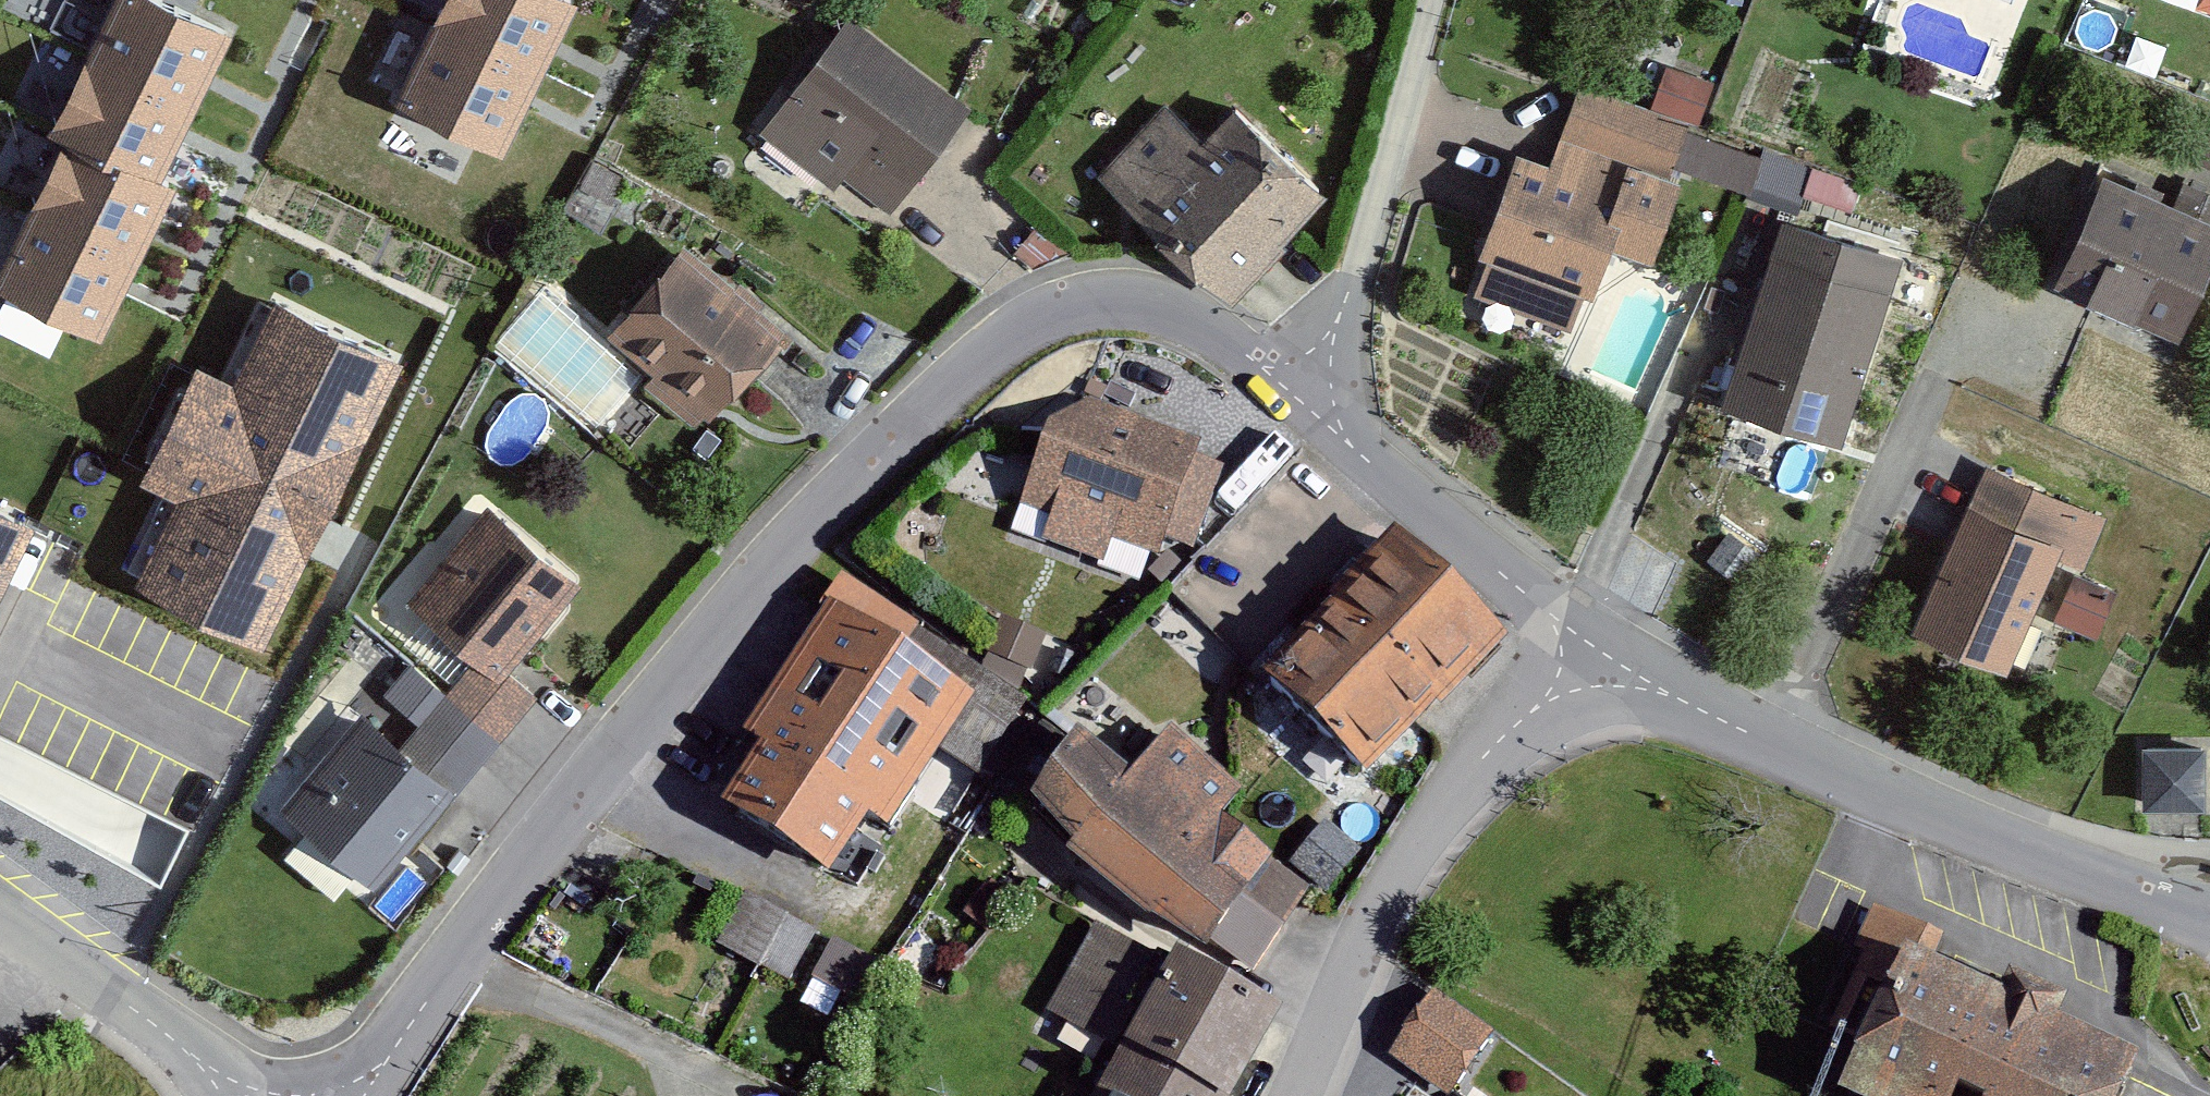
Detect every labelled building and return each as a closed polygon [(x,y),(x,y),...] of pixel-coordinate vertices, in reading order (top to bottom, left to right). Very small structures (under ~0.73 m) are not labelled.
[(159,0),(117,0),(49,137),(65,144),(0,276),(0,296),(101,345),(177,190),(162,183),(234,37),(159,0)] [(397,105),(502,157),(576,9),(562,2),(563,0),(450,0),(397,105)] [(969,113),(847,19),(758,134),(880,228),(969,113)] [(1667,66),(1652,109),(1694,124),(1709,82),(1667,66)] [(1652,109),(1580,82),(1548,170),(1517,158),(1479,262),(1593,304),(1612,253),(1642,264),(1677,170),(1694,124),(1652,109)] [(1330,185),(1238,102),(1202,142),(1148,93),(1082,165),(1228,297),(1330,185)] [(1761,149),(1694,124),(1677,170),(1744,195),(1761,149)] [(2194,168),(2209,175),(2209,130),(2194,168)] [(1814,168),(1761,149),(1744,195),(1797,214),(1814,168)] [(2100,184),(2056,292),(2181,343),(2209,272),(2209,228),(2100,184)] [(1903,261),(1786,220),(1722,406),(1838,446),(1903,261)] [(793,331),(688,244),(609,339),(658,381),(648,392),(704,438),(793,331)] [(397,367),(278,310),(239,390),(196,370),(141,484),(181,503),(139,590),(261,649),(397,367)] [(1092,396),(1051,420),(1020,498),(1053,511),(1045,532),(1098,553),(1106,532),(1156,551),(1200,438),(1092,396)] [(2109,517),(1984,463),(1909,636),(2006,678),(2058,559),(2085,571),(2109,517)] [(578,572),(485,498),(410,592),(476,644),(503,666),(578,572)] [(0,521),(0,566),(17,530),(0,521)] [(1502,641),(1400,545),(1264,690),(1365,786),(1502,641)] [(2117,595),(2076,577),(2056,623),(2097,640),(2117,595)] [(977,716),(827,619),(741,752),(769,770),(734,825),(829,886),(864,833),(890,850),(977,716)] [(503,666),(476,644),(443,685),(495,728),(529,687),(503,666)] [(495,728),(443,685),(409,660),(388,686),(427,717),(404,747),(353,706),(277,801),(375,879),(495,728)] [(1137,782),(1078,748),(1032,825),(1072,867),(1065,876),(1151,939),(1207,974),(1227,953),(1246,966),(1310,892),(1224,827),(1242,801),(1170,739),(1137,782)] [(2204,749),(2144,750),(2145,812),(2204,812),(2204,749)] [(116,788),(96,828),(166,863),(186,824),(116,788)] [(1325,825),(1290,864),(1326,896),(1361,857),(1325,825)] [(793,979),(820,929),(744,887),(717,937),(793,979)] [(1863,1025),(1901,941),(1933,955),(1942,935),(1875,905),(1854,950),(1852,956),(1862,960),(1838,1013),(1863,1025)] [(1161,967),(1094,929),(1046,1015),(1112,1052),(1161,967)] [(1901,941),(1863,1025),(1836,1085),(1860,1095),(2107,1095),(2131,1044),(2061,1013),(2071,991),(2009,963),(1999,985),(1933,955),(1901,941)] [(1176,972),(1108,1095),(1244,1095),(1281,1029),(1176,972)] [(1385,1054),(1452,1091),(1492,1018),(1424,981),(1385,1054)]
